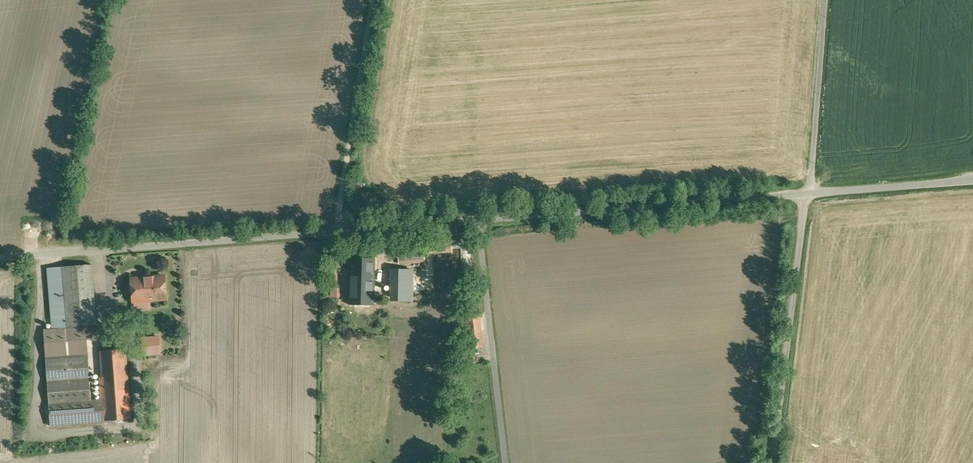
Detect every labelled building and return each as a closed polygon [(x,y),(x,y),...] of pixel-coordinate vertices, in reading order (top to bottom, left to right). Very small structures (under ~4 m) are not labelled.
[(451,237),(431,238),(432,253),(452,252),(451,237)] [(423,242),(398,243),(399,260),(399,263),(425,262),(423,242)] [(375,259),(350,259),(349,304),(374,305),(375,259)] [(399,260),(387,259),(386,272),(400,272),(399,263),(399,260)] [(92,264),(63,267),(68,327),(97,325),(92,264)] [(63,267),(47,268),(52,329),(68,327),(63,267)] [(147,278),(141,279),(132,280),(133,301),(146,300),(146,301),(166,299),(164,276),(147,277),(147,278)] [(68,327),(52,329),(43,329),(46,360),(88,356),(86,339),(98,339),(97,325),(68,327)] [(159,337),(143,339),(144,354),(160,353),(159,337)] [(88,356),(46,360),(51,426),(108,422),(108,421),(130,419),(128,392),(129,392),(126,349),(100,351),(102,377),(99,377),(101,400),(91,400),(88,356)]
